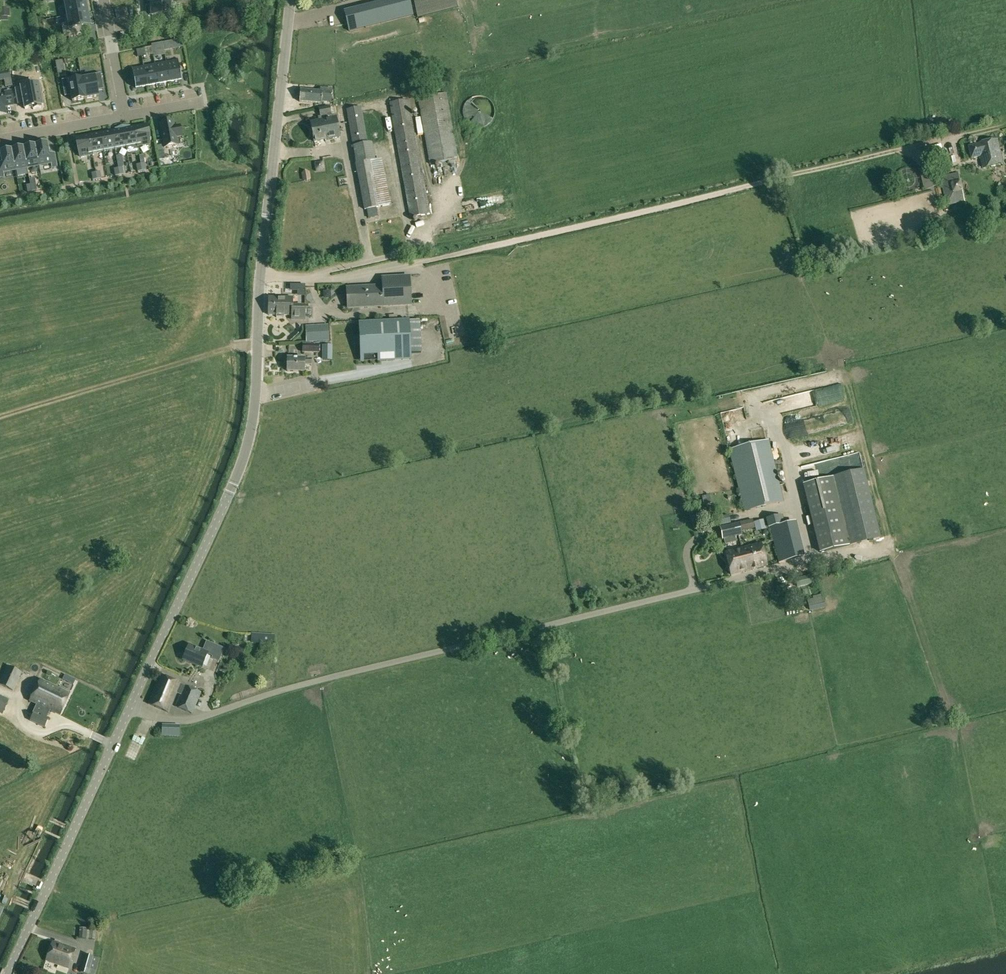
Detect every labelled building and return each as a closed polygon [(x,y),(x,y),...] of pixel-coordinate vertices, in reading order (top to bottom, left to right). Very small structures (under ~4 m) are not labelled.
[(65,17),(88,13),(85,0),(79,1),(79,0),(64,0),(67,16),(65,17)] [(376,12),(396,8),(394,0),(387,0),(374,3),(376,12)] [(455,0),(415,0),(419,16),(457,7),(455,0)] [(174,15),(173,2),(151,4),(151,8),(149,9),(150,16),(152,15),(152,17),(165,16),(165,23),(179,22),(178,15),(174,15)] [(349,31),(364,27),(360,9),(344,13),(347,24),(348,29),(349,31)] [(88,13),(65,17),(66,24),(62,25),(64,38),(77,35),(76,28),(90,26),(88,13)] [(178,61),(166,64),(166,61),(169,82),(175,81),(175,82),(181,80),(177,59),(178,61)] [(166,64),(155,66),(155,63),(158,84),(169,82),(166,61),(165,61),(166,64)] [(154,63),(155,66),(144,68),(144,65),(147,86),(158,84),(155,63),(154,63)] [(143,65),(144,68),(133,70),(132,67),(136,89),(142,88),(142,87),(147,86),(144,65),(143,65)] [(81,77),(85,99),(98,97),(97,91),(104,90),(101,74),(81,77)] [(85,99),(81,77),(62,81),(65,97),(71,96),(73,102),(85,99)] [(41,107),(43,106),(39,85),(15,89),(17,100),(23,99),(25,110),(33,108),(33,110),(41,109),(41,107)] [(299,102),(321,103),(321,102),(331,103),(332,89),(320,88),(320,91),(300,90),(300,94),(297,94),(297,98),(299,98),(299,102)] [(6,114),(5,105),(13,104),(13,106),(14,106),(11,92),(3,94),(2,90),(0,91),(0,115),(6,114)] [(446,93),(424,97),(424,94),(417,96),(428,154),(430,164),(440,163),(452,161),(458,160),(457,154),(446,93)] [(407,101),(407,100),(389,103),(398,154),(409,219),(430,214),(419,154),(410,100),(407,101)] [(318,121),(332,118),(331,114),(330,106),(318,108),(320,116),(318,117),(318,121)] [(367,143),(361,107),(346,110),(352,146),(352,147),(353,147),(354,154),(355,163),(356,164),(355,164),(364,210),(390,205),(385,175),(384,175),(381,158),(375,160),(374,154),(372,142),(367,143)] [(336,117),(332,118),(318,121),(310,123),(314,142),(340,137),(336,117)] [(173,121),(160,124),(165,148),(177,145),(176,137),(182,136),(180,126),(174,127),(173,121)] [(137,145),(137,147),(150,144),(146,126),(146,125),(145,125),(133,127),(137,145)] [(111,131),(115,150),(126,148),(122,126),(115,129),(115,131),(111,131)] [(129,127),(122,126),(126,148),(137,145),(133,127),(130,128),(129,127)] [(111,131),(100,133),(104,152),(115,150),(111,131)] [(89,135),(93,154),(104,152),(100,133),(89,135)] [(93,154),(89,135),(78,138),(77,138),(77,139),(80,157),(93,155),(93,154)] [(970,146),(972,158),(980,156),(983,168),(1003,164),(998,140),(970,146)] [(47,143),(35,145),(39,166),(51,164),(52,168),(58,167),(55,153),(50,155),(47,143)] [(23,148),(27,168),(39,166),(35,145),(23,148)] [(23,148),(11,150),(15,171),(27,168),(23,148)] [(930,164),(933,155),(926,148),(917,150),(914,159),(921,166),(930,164)] [(11,150),(0,152),(0,156),(1,164),(0,164),(0,177),(4,177),(4,173),(15,171),(11,150)] [(321,167),(319,159),(313,160),(315,169),(321,167)] [(941,177),(947,206),(965,202),(959,173),(941,177)] [(409,277),(381,278),(381,286),(345,288),(346,308),(410,305),(409,277)] [(308,289),(296,289),(297,297),(300,297),(300,304),(309,304),(309,296),(308,296),(308,289)] [(269,297),(269,306),(297,306),(298,300),(293,300),(293,297),(269,297)] [(297,306),(269,306),(269,315),(277,315),(276,318),(284,318),(284,316),(292,316),(292,318),(292,320),(305,320),(305,318),(305,307),(297,306)] [(411,353),(409,321),(360,323),(361,343),(363,343),(363,349),(362,349),(362,356),(394,355),(394,360),(411,359),(411,353)] [(312,327),(305,327),(306,342),(330,341),(329,330),(329,326),(312,327)] [(319,353),(319,344),(302,344),(302,353),(319,353)] [(332,345),(322,345),(322,359),(332,359),(332,345)] [(304,372),(304,365),(311,365),(311,358),(304,358),(287,358),(287,371),(304,372)] [(818,387),(822,402),(843,396),(838,381),(818,387)] [(817,387),(777,395),(778,399),(791,396),(792,401),(809,397),(810,401),(820,399),(817,387)] [(728,450),(744,512),(784,502),(769,440),(728,450)] [(821,551),(850,544),(850,543),(880,535),(862,468),(832,476),(803,483),(821,551)] [(710,495),(702,497),(703,504),(711,503),(710,495)] [(720,526),(730,524),(728,515),(718,517),(720,526)] [(782,516),(768,519),(779,563),(802,557),(794,522),(784,525),(782,516)] [(754,522),(756,531),(765,529),(763,520),(754,522)] [(720,527),(723,539),(743,535),(740,522),(720,527)] [(745,563),(747,571),(749,570),(766,566),(760,543),(743,547),(739,549),(743,563),(745,563)] [(732,574),(747,571),(745,563),(743,563),(739,549),(726,551),(732,574)] [(813,583),(812,576),(795,579),(797,587),(813,583)] [(823,596),(807,599),(809,611),(825,607),(823,596)] [(251,642),(274,644),(275,635),(251,634),(251,642)] [(201,668),(207,654),(213,657),(212,659),(218,662),(224,649),(207,642),(203,651),(189,645),(182,660),(201,668)] [(0,681),(0,685),(13,691),(22,673),(7,666),(0,681)] [(201,693),(160,675),(148,704),(169,713),(177,694),(180,695),(175,707),(192,714),(201,693)] [(37,704),(50,711),(59,715),(70,695),(40,680),(30,701),(37,704)] [(2,714),(8,700),(0,696),(0,713),(2,714)] [(47,717),(50,711),(37,704),(33,713),(29,721),(44,728),(49,718),(47,717)] [(162,724),(161,736),(179,737),(180,725),(162,724)] [(136,750),(124,747),(123,754),(135,757),(136,750)] [(79,928),(78,939),(95,940),(96,929),(79,928)] [(60,944),(60,942),(55,940),(54,942),(52,942),(46,961),(68,969),(75,950),(60,944)] [(93,957),(85,954),(80,973),(84,973),(95,973),(96,971),(99,958),(93,957)]
